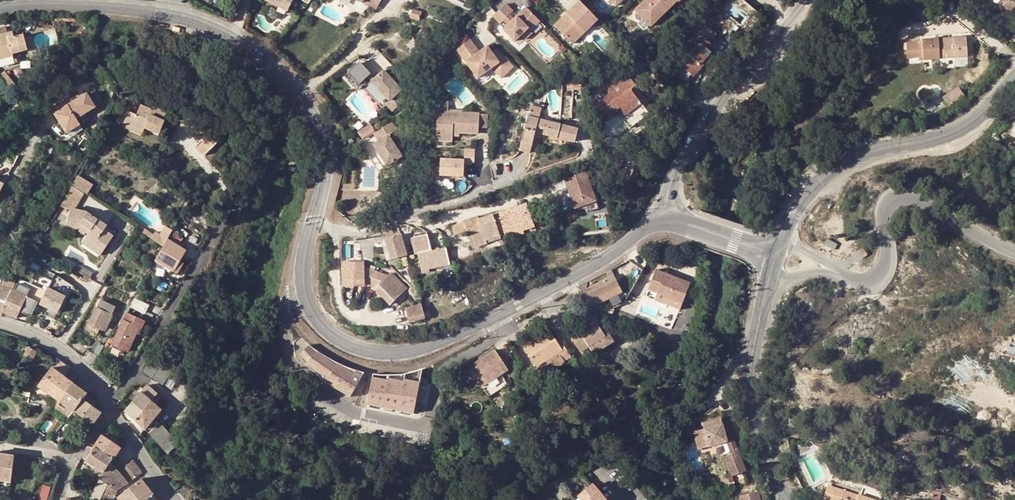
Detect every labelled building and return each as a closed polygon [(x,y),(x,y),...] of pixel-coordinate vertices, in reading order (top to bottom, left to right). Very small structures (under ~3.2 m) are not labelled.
[(288,10),(293,0),(267,0),(288,10)] [(377,6),(365,0),(362,0),(360,5),(374,12),(377,6)] [(650,26),(677,1),(675,0),(645,0),(635,10),(650,26)] [(1007,0),(1005,3),(1013,10),(1014,8),(1014,0),(1007,0)] [(584,6),(579,1),(554,25),(572,44),(597,20),(584,6)] [(531,30),(540,22),(526,7),(514,19),(510,15),(513,11),(506,4),(492,16),(500,24),(503,21),(507,25),(503,30),(514,42),(529,28),(531,30)] [(750,15),(754,11),(747,4),(743,9),(750,15)] [(410,18),(418,20),(420,12),(412,10),(410,18)] [(437,32),(432,37),(436,40),(450,28),(446,22),(436,30),(437,32)] [(681,67),(690,74),(693,77),(702,67),(700,65),(705,59),(714,48),(708,42),(715,34),(702,23),(696,30),(699,32),(674,61),(681,67)] [(531,30),(529,28),(522,35),(526,39),(533,32),(531,30)] [(0,35),(0,59),(11,56),(12,53),(15,53),(27,49),(21,29),(7,33),(0,35)] [(415,35),(430,50),(434,45),(430,41),(431,39),(421,29),(415,35)] [(415,35),(412,38),(426,53),(430,50),(415,35)] [(922,42),(906,43),(908,59),(923,57),(923,60),(940,59),(954,57),(966,56),(965,37),(953,38),(922,41),(922,42)] [(470,40),(457,49),(478,78),(490,66),(501,78),(514,67),(496,48),(493,52),(487,46),(482,51),(479,54),(475,50),(478,47),(470,40)] [(1,66),(17,61),(15,53),(12,53),(11,56),(0,59),(0,63),(1,66)] [(359,61),(347,72),(352,76),(358,84),(359,83),(365,78),(369,82),(373,78),(369,73),(370,73),(359,61)] [(690,74),(681,67),(677,71),(686,80),(690,74)] [(399,90),(381,71),(373,78),(369,82),(387,101),(384,105),(389,111),(401,100),(396,94),(399,90)] [(9,91),(15,85),(5,72),(0,75),(0,80),(9,91)] [(631,89),(635,86),(627,75),(594,99),(608,118),(616,112),(620,110),(624,115),(621,118),(629,129),(648,114),(631,89)] [(358,84),(352,76),(349,79),(358,89),(362,86),(359,83),(358,84)] [(629,129),(634,135),(658,117),(635,86),(631,89),(648,114),(629,129)] [(948,107),(963,97),(957,88),(942,98),(948,107)] [(69,106),(77,119),(96,108),(88,94),(69,106)] [(835,108),(822,97),(820,100),(833,111),(835,108)] [(437,113),(448,113),(448,101),(437,101),(437,113)] [(149,110),(150,108),(141,105),(137,114),(129,111),(124,122),(144,131),(145,127),(160,134),(165,121),(163,120),(167,111),(153,105),(152,109),(151,111),(149,110)] [(81,125),(77,119),(69,106),(55,114),(67,134),(81,125)] [(541,108),(530,106),(527,116),(538,119),(541,108)] [(192,108),(180,119),(201,141),(209,134),(212,131),(192,108)] [(452,136),(452,133),(459,133),(478,134),(478,129),(486,128),(486,115),(448,113),(437,113),(436,136),(452,136)] [(538,119),(527,116),(520,145),(531,148),(534,136),(535,132),(540,133),(574,142),(577,130),(538,119)] [(144,131),(124,122),(122,127),(142,135),(144,131)] [(394,130),(389,122),(374,131),(370,134),(375,142),(370,145),(383,167),(399,158),(385,136),(394,130)] [(370,134),(374,131),(370,125),(357,133),(361,139),(370,134)] [(218,143),(221,140),(212,131),(209,134),(218,143)] [(204,155),(205,154),(218,143),(209,134),(201,141),(196,146),(204,155)] [(617,134),(605,138),(610,154),(623,150),(621,145),(617,134)] [(531,148),(520,145),(518,150),(530,153),(531,148)] [(467,157),(477,157),(477,149),(467,148),(467,157)] [(469,176),(470,158),(443,158),(443,176),(469,176)] [(597,202),(587,172),(565,179),(576,209),(597,202)] [(76,178),(71,187),(81,194),(86,197),(92,188),(76,178)] [(81,194),(71,187),(60,206),(71,212),(81,194)] [(496,213),(498,219),(502,232),(511,228),(520,225),(522,231),(534,227),(526,203),(496,213)] [(88,235),(89,236),(87,240),(106,252),(115,238),(105,232),(108,228),(87,215),(71,212),(68,227),(78,229),(82,232),(88,235)] [(499,233),(502,232),(498,219),(494,220),(493,215),(478,219),(477,217),(464,222),(467,232),(471,245),(499,235),(499,233)] [(467,232),(464,222),(457,225),(461,235),(467,232)] [(407,254),(398,227),(392,225),(384,228),(387,237),(385,238),(391,258),(407,254)] [(461,235),(457,225),(450,227),(454,237),(461,235)] [(511,228),(513,234),(522,231),(520,225),(511,228)] [(168,239),(172,231),(165,227),(160,236),(155,232),(153,235),(145,230),(143,233),(163,246),(168,239)] [(511,228),(502,232),(504,237),(513,234),(511,228)] [(184,238),(172,231),(168,239),(180,246),(184,238)] [(425,233),(410,239),(416,255),(417,255),(424,273),(431,270),(430,268),(443,263),(450,260),(445,244),(431,250),(425,233)] [(473,248),(500,239),(499,235),(471,245),(473,248)] [(828,238),(825,245),(835,250),(839,244),(828,238)] [(180,246),(168,239),(163,246),(155,261),(174,272),(178,266),(180,262),(187,250),(180,246)] [(106,252),(87,240),(84,245),(103,257),(106,252)] [(863,248),(858,251),(863,258),(868,255),(863,248)] [(391,275),(388,279),(376,274),(365,270),(364,266),(360,266),(360,269),(347,270),(347,267),(341,267),(343,288),(365,287),(371,289),(376,291),(393,307),(408,291),(404,287),(402,290),(394,282),(395,280),(391,275)] [(690,284),(656,269),(648,289),(682,303),(690,284)] [(592,286),(584,291),(592,306),(622,290),(613,274),(592,286)] [(402,290),(404,287),(395,280),(394,282),(402,290)] [(592,286),(589,280),(580,285),(584,291),(592,286)] [(3,312),(17,283),(9,281),(7,288),(0,286),(0,313),(2,314),(3,312)] [(31,290),(17,283),(3,312),(17,318),(20,312),(29,316),(37,301),(28,296),(31,290)] [(66,297),(49,288),(41,304),(58,313),(66,297)] [(135,298),(131,307),(145,314),(149,305),(135,298)] [(91,323),(99,327),(105,330),(116,307),(101,301),(98,307),(99,307),(91,323)] [(427,320),(423,308),(408,313),(412,325),(427,320)] [(136,333),(138,328),(141,329),(145,321),(128,313),(113,345),(127,352),(136,333)] [(97,333),(99,327),(91,323),(88,329),(97,333)] [(599,326),(573,340),(582,356),(583,356),(588,365),(615,350),(611,342),(609,343),(599,326)] [(537,374),(560,361),(566,371),(573,367),(563,350),(560,351),(553,338),(526,353),(537,374)] [(350,397),(364,372),(351,368),(337,362),(323,354),(309,345),(301,357),(305,363),(326,383),(350,397)] [(37,351),(29,347),(25,355),(33,359),(37,351)] [(482,387),(500,375),(507,370),(495,350),(469,367),(482,387)] [(163,384),(164,383),(172,372),(174,369),(154,355),(144,371),(163,384)] [(52,368),(39,386),(61,401),(74,384),(64,376),(70,368),(59,360),(53,368),(52,368)] [(172,372),(164,383),(172,388),(179,377),(172,372)] [(373,374),(367,404),(414,413),(421,377),(405,373),(387,375),(373,374)] [(500,375),(482,387),(488,397),(506,385),(500,375)] [(87,391),(77,383),(75,384),(86,393),(87,391)] [(86,393),(75,384),(74,384),(61,401),(56,407),(63,412),(68,406),(74,411),(87,394),(86,393)] [(130,427),(138,438),(145,429),(167,453),(178,443),(157,419),(155,417),(161,409),(156,404),(152,400),(158,394),(147,385),(125,411),(136,420),(130,427)] [(98,403),(87,394),(74,411),(93,425),(102,413),(94,407),(98,403)] [(152,400),(156,404),(162,397),(158,394),(152,400)] [(616,412),(618,414),(626,406),(623,404),(616,412)] [(63,412),(69,417),(74,411),(68,406),(63,412)] [(157,419),(164,411),(161,409),(155,417),(157,419)] [(719,419),(701,426),(703,431),(693,435),(699,452),(727,441),(719,419)] [(106,430),(94,447),(112,459),(114,457),(118,450),(120,448),(113,443),(117,436),(110,431),(109,432),(106,430)] [(734,439),(727,441),(732,455),(739,452),(734,439)] [(118,491),(128,483),(119,472),(114,466),(110,462),(112,459),(94,447),(88,446),(81,457),(102,471),(98,478),(100,479),(89,499),(90,499),(101,499),(111,487),(118,491)] [(742,460),(739,452),(726,457),(733,475),(743,471),(739,461),(742,460)] [(11,482),(15,456),(0,455),(0,480),(11,482)] [(126,465),(136,477),(142,472),(133,460),(126,465)] [(126,465),(119,472),(128,483),(136,477),(126,465)] [(118,498),(120,499),(146,499),(147,499),(158,499),(141,478),(118,498)] [(602,499),(607,499),(593,483),(590,486),(602,499)] [(52,485),(44,484),(41,499),(47,499),(49,499),(52,485)] [(860,495),(828,485),(826,493),(832,495),(831,498),(836,499),(882,499),(883,495),(863,488),(860,495)] [(590,486),(578,496),(582,499),(602,499),(590,486)] [(118,491),(111,487),(101,499),(114,499),(118,491)] [(759,494),(758,491),(740,496),(741,499),(765,499),(763,493),(759,494)] [(941,493),(933,491),(930,499),(939,499),(941,493)]
